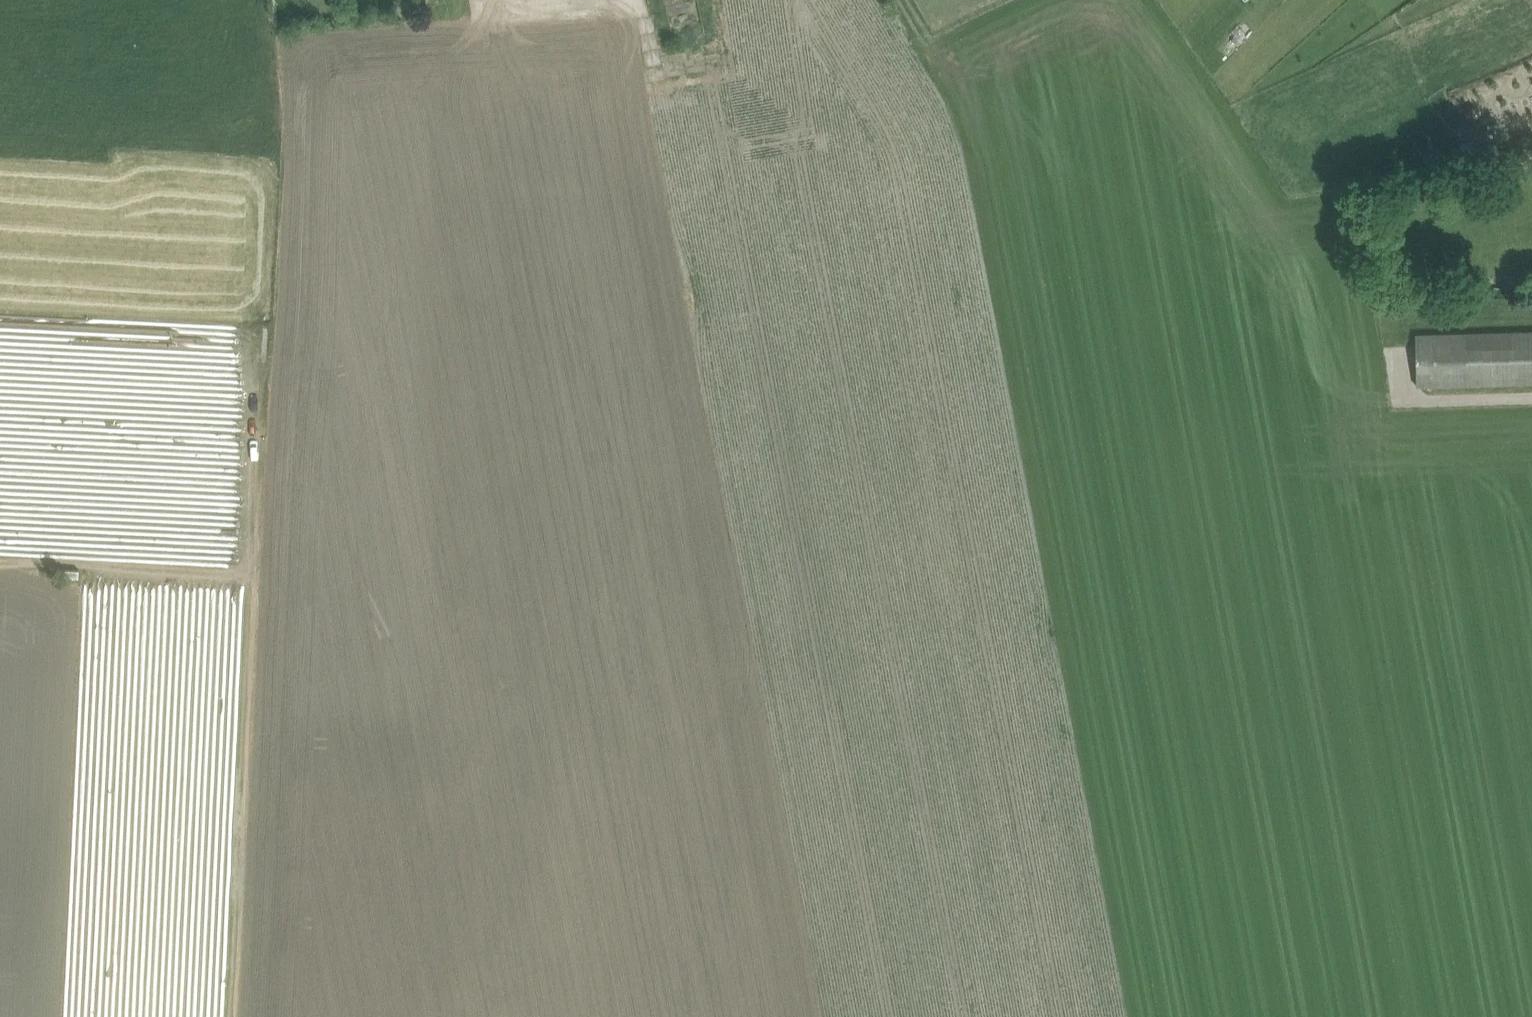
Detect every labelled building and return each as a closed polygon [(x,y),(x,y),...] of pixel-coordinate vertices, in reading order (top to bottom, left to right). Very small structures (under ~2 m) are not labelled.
[(1476,137),(1462,146),(1467,154),(1472,161),(1486,151),(1484,148),(1476,137)] [(1523,147),(1513,151),(1517,160),(1527,156),(1523,147)] [(1415,334),(1415,335),(1415,344),(1415,346),(1415,348),(1416,387),(1531,383),(1531,329),(1415,334)] [(61,568),(60,577),(80,577),(79,568),(61,568)]
